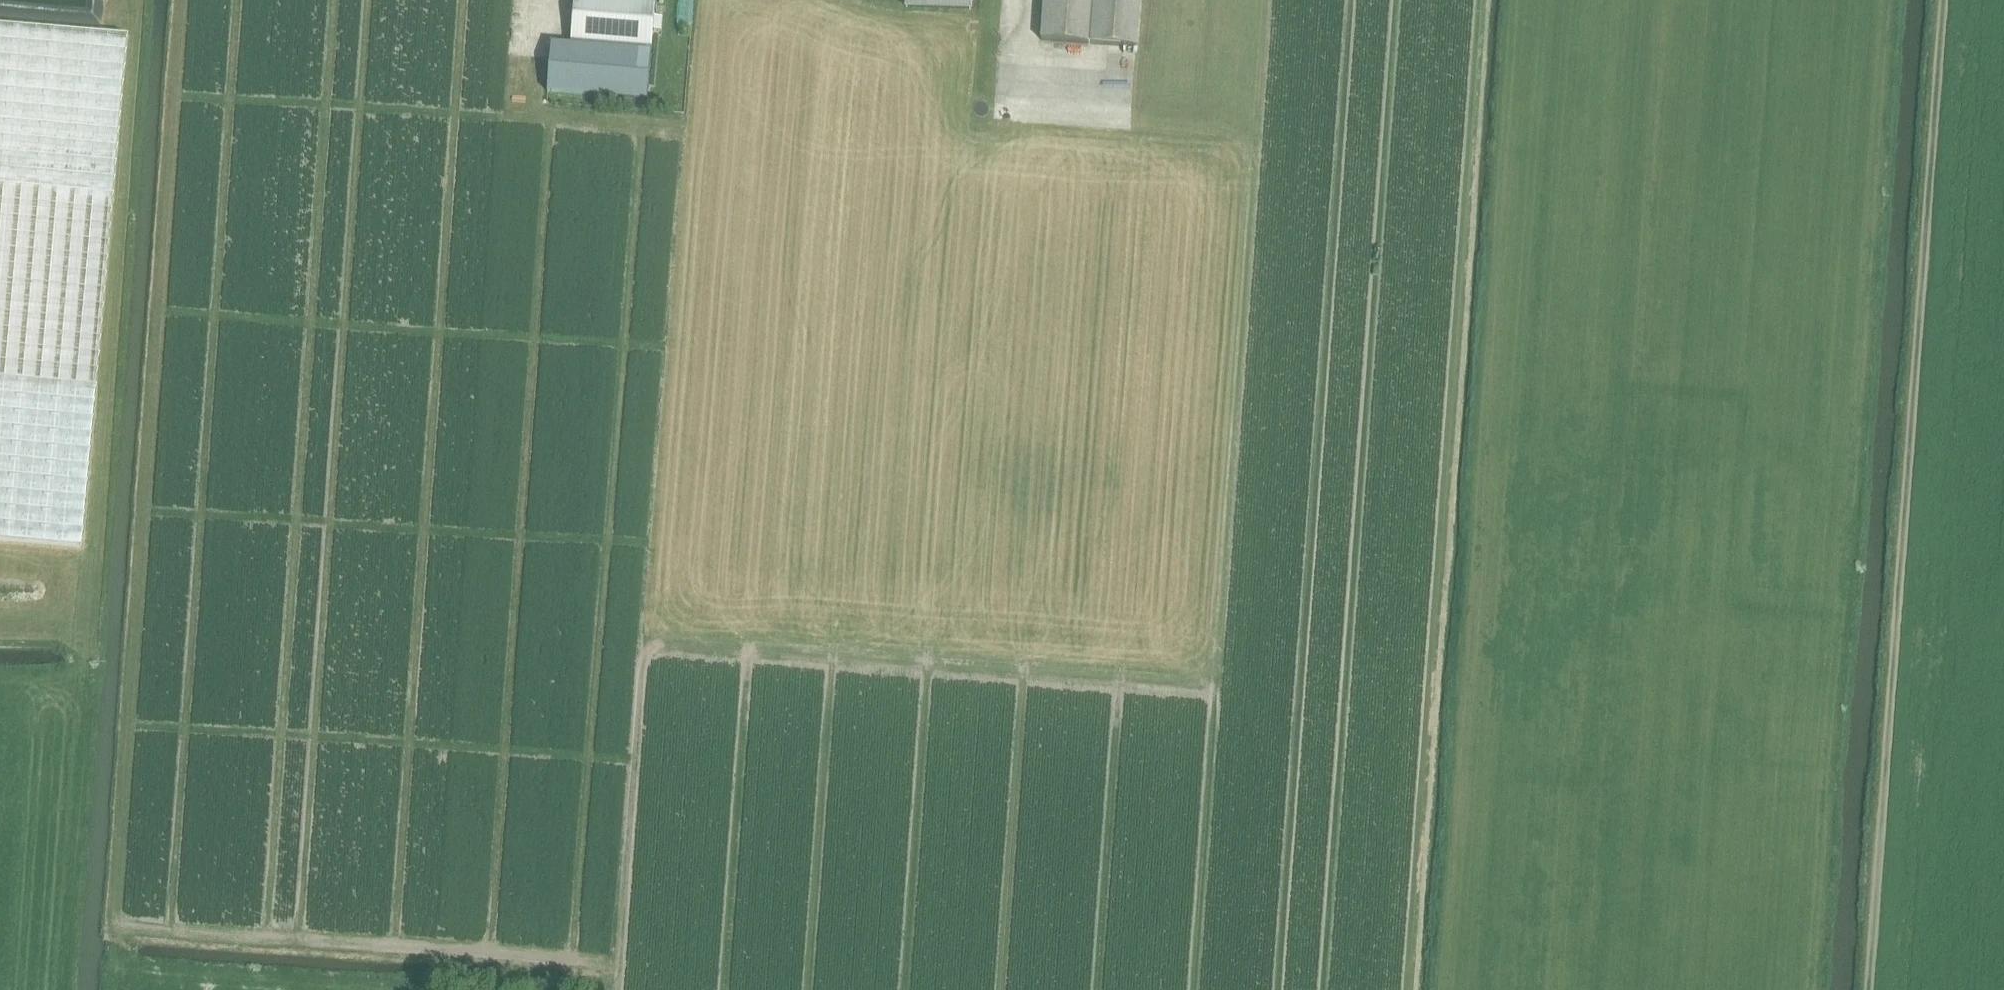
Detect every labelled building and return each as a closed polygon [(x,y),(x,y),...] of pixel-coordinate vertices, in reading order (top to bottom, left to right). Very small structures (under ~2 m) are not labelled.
[(549,42),(545,92),(646,101),(655,0),(574,0),(570,44),(549,42)] [(970,10),(971,0),(907,0),(906,8),(970,10)] [(1041,41),(1138,47),(1141,0),(1044,0),(1041,41)] [(79,547),(94,387),(125,36),(0,25),(0,540),(79,547)]
